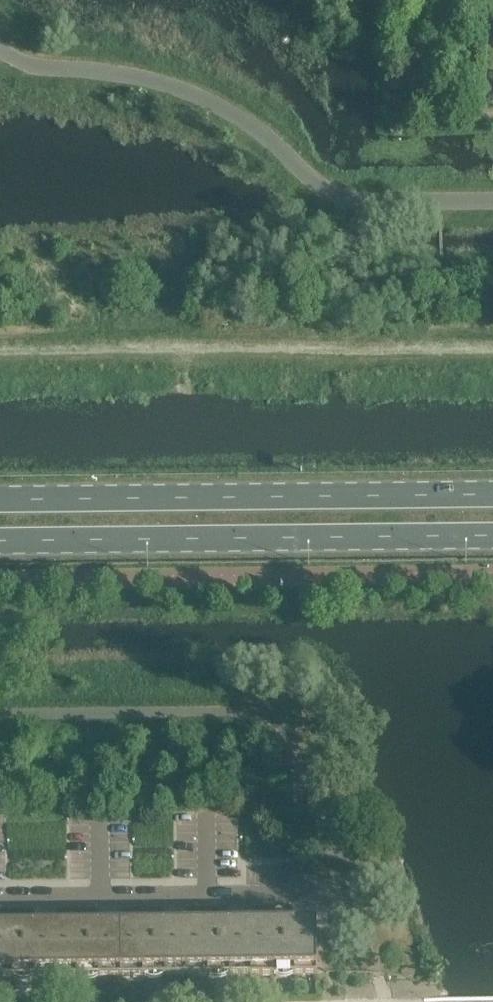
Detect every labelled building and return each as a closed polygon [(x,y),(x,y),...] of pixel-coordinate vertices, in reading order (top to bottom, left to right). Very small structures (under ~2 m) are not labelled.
[(17,924),(17,913),(0,914),(0,924),(17,924)] [(317,975),(317,923),(251,924),(251,976),(274,976),(274,969),(293,969),(293,975),(317,975)] [(251,976),(251,924),(186,925),(186,977),(209,976),(209,969),(228,969),(228,976),(251,976)] [(121,977),(121,925),(56,926),(56,978),(79,978),(79,971),(98,971),(98,978),(121,977)] [(186,977),(186,925),(121,925),(121,977),(145,977),(144,970),(164,970),(164,977),(186,977)] [(56,926),(0,927),(0,979),(14,979),(14,972),(33,971),(33,978),(56,978),(56,926)]
